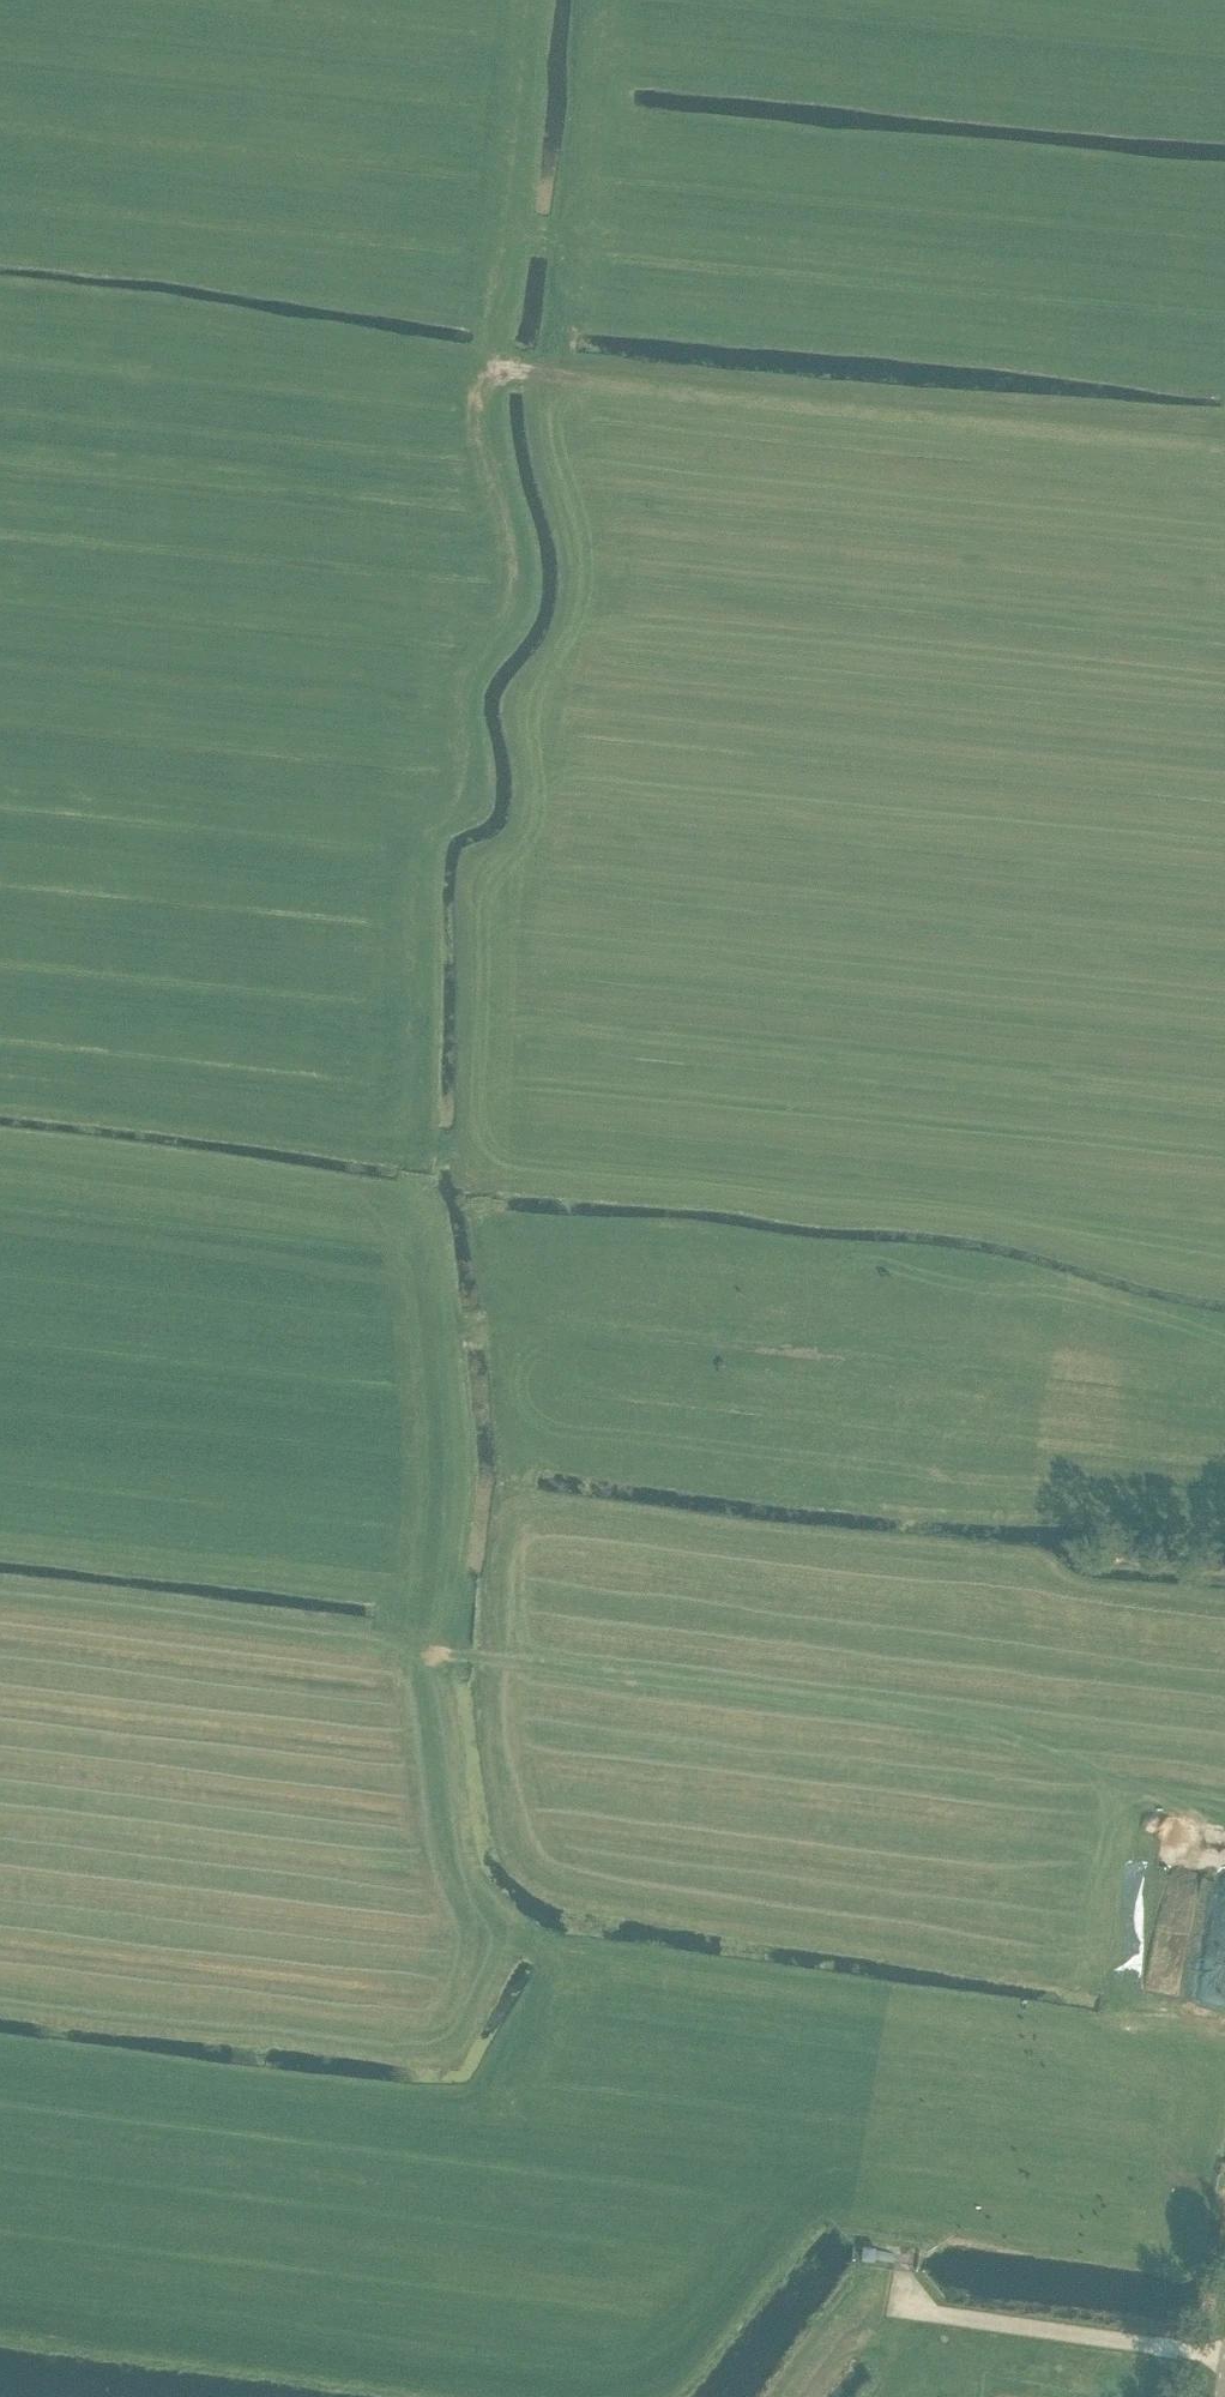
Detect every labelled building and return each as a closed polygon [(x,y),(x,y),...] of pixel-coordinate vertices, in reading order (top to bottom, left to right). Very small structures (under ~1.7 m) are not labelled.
[(1224,1985),(1224,1899),(1206,1894),(1184,1994),(1221,2002),(1224,1985)] [(1145,1926),(1133,1986),(1170,1993),(1181,1933),(1145,1926)] [(875,2261),(877,2248),(864,2246),(863,2259),(875,2261)]
